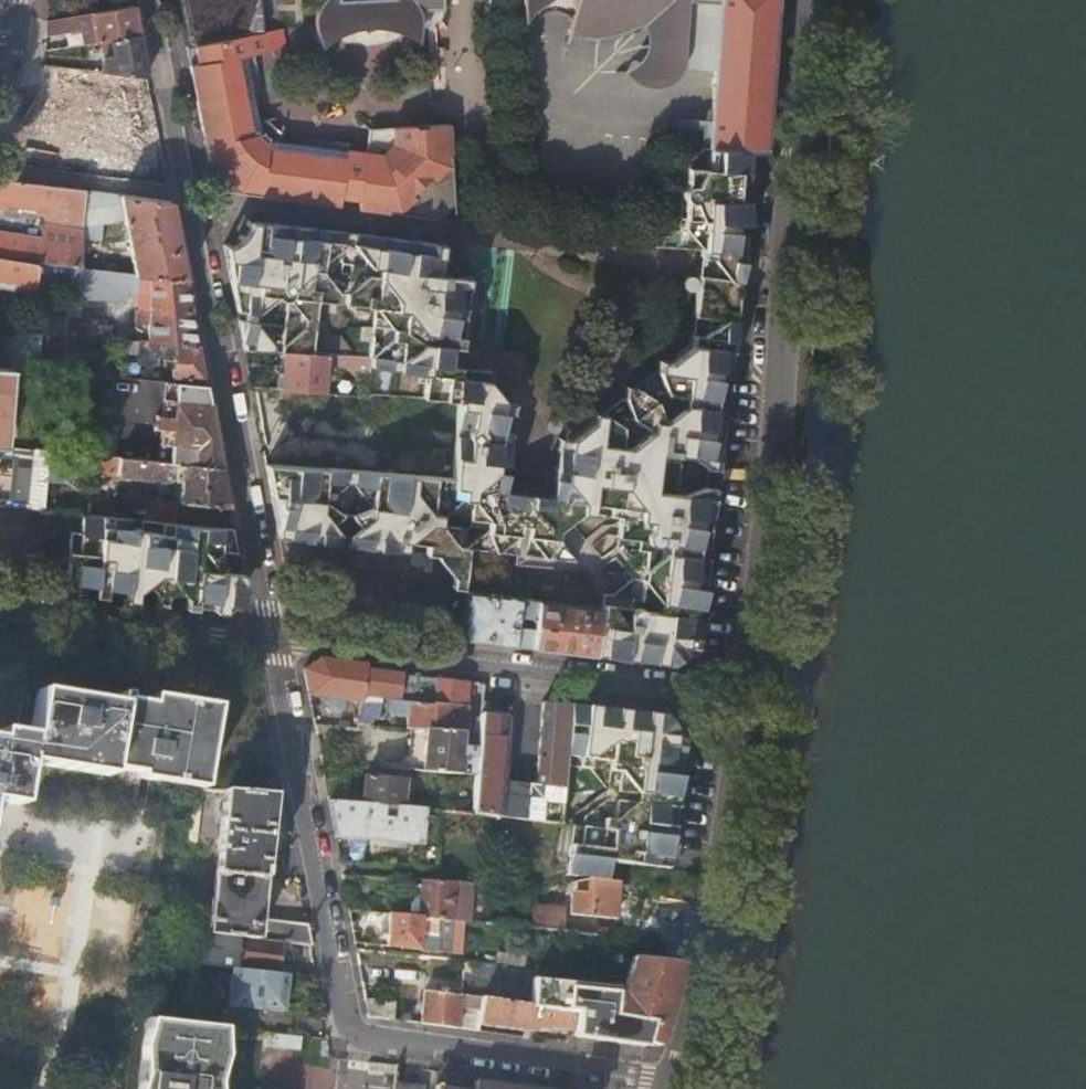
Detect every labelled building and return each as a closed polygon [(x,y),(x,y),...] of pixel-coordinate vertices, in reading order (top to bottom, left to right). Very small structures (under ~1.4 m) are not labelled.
[(190,43),(195,42),(263,30),(261,0),(181,0),(190,43)] [(322,2),(319,8),(317,13),(316,23),(320,41),(334,32),(341,29),(350,26),(367,22),(378,23),(396,25),(406,29),(420,37),(423,18),(421,9),(418,5),(426,0),(324,0),(322,2)] [(432,8),(433,7),(432,4),(445,7),(444,0),(427,0),(432,8)] [(519,28),(528,14),(551,0),(518,0),(519,28)] [(575,3),(569,38),(579,39),(593,41),(606,39),(620,36),(632,31),(642,28),(646,37),(646,50),(641,62),(633,69),(625,74),(633,84),(644,90),(660,90),(673,83),(680,71),(685,6),(690,6),(714,7),(714,0),(576,0),(575,3)] [(708,74),(702,153),(729,157),(748,160),(764,161),(775,0),(714,0),(714,7),(708,74)] [(140,33),(134,4),(93,11),(97,33),(85,36),(86,42),(112,38),(140,33)] [(714,7),(690,6),(685,70),(708,74),(714,7)] [(97,33),(93,11),(82,13),(85,30),(83,30),(85,36),(97,33)] [(85,30),(82,13),(82,12),(62,15),(62,17),(57,18),(59,29),(83,30),(85,30)] [(190,63),(194,81),(253,88),(247,53),(286,46),(283,26),(263,30),(195,42),(198,61),(190,63)] [(147,74),(140,33),(112,38),(114,48),(115,54),(104,57),(103,69),(145,74),(147,74)] [(114,48),(112,38),(86,42),(85,43),(86,53),(114,48)] [(190,43),(187,44),(190,63),(198,61),(195,42),(190,43)] [(76,91),(77,66),(45,64),(44,89),(76,91)] [(357,205),(438,217),(452,205),(448,123),(392,126),(393,146),(383,153),(365,151),(281,139),(268,137),(260,130),(258,117),(253,88),(194,81),(208,157),(243,193),(340,203),(341,195),(358,197),(357,205)] [(265,116),(258,117),(260,130),(268,137),(281,139),(282,132),(265,116)] [(393,146),(392,126),(368,127),(365,151),(383,153),(393,146)] [(59,142),(28,142),(27,166),(59,166),(59,142)] [(746,180),(748,160),(729,157),(702,153),(699,152),(684,164),(676,229),(654,227),(651,245),(701,248),(700,255),(731,259),(737,182),(746,180)] [(85,189),(0,177),(0,256),(35,262),(70,265),(81,266),(82,238),(83,227),(85,189)] [(122,193),(85,189),(92,223),(126,218),(122,193)] [(122,193),(126,218),(136,271),(148,273),(186,277),(171,200),(122,193)] [(340,203),(357,205),(358,197),(341,195),(340,203)] [(232,267),(231,280),(238,319),(249,319),(248,340),(243,340),(244,347),(285,350),(312,352),(318,296),(375,303),(371,355),(370,369),(426,374),(423,399),(459,402),(483,404),(483,399),(476,379),(457,377),(458,366),(451,345),(433,343),(435,317),(438,314),(439,306),(437,301),(441,292),(443,286),(444,274),(440,273),(443,243),(265,221),(262,243),(253,242),(251,250),(261,252),(259,265),(240,263),(232,267)] [(100,228),(83,227),(82,238),(100,239),(100,228)] [(0,256),(0,285),(34,291),(34,283),(35,262),(0,256)] [(35,262),(34,283),(69,286),(70,265),(35,262)] [(148,273),(136,271),(116,269),(105,268),(81,266),(70,265),(69,286),(67,316),(67,319),(80,320),(81,299),(126,303),(127,295),(138,296),(136,326),(149,327),(150,307),(148,273)] [(193,310),(186,277),(148,273),(150,307),(193,310)] [(727,277),(698,273),(693,316),(723,319),(727,277)] [(199,344),(193,310),(150,307),(149,327),(149,340),(199,344)] [(67,319),(67,316),(32,313),(32,330),(65,333),(66,322),(67,319)] [(65,333),(112,337),(113,325),(66,322),(65,333)] [(15,367),(29,368),(32,330),(13,330),(11,366),(15,367)] [(594,653),(657,661),(658,640),(679,643),(709,426),(701,417),(711,409),(717,360),(720,336),(695,333),(694,341),(670,360),(658,359),(657,370),(633,388),(624,386),(623,396),(601,413),(592,413),(591,422),(586,491),(563,490),(560,509),(569,519),(579,511),(618,515),(614,545),(632,567),(631,576),(608,595),(602,594),(600,607),(594,653)] [(205,377),(199,344),(149,340),(128,338),(127,348),(140,350),(139,359),(158,360),(159,351),(173,352),(171,374),(205,377)] [(285,350),(283,389),(323,392),(325,364),(325,352),(312,352),(285,350)] [(325,352),(325,364),(353,365),(354,354),(325,352)] [(10,447),(15,367),(11,366),(0,365),(0,446),(10,447)] [(210,402),(207,383),(177,381),(175,399),(210,402)] [(251,386),(255,407),(283,409),(311,411),(311,417),(357,419),(359,395),(323,392),(283,389),(251,386)] [(222,465),(210,402),(175,399),(172,442),(197,443),(195,462),(222,465)] [(482,411),(483,404),(459,402),(452,480),(450,480),(378,474),(346,471),(293,467),(266,465),(267,469),(478,488),(479,482),(494,484),(501,432),(498,424),(494,418),(489,413),(482,411)] [(586,491),(591,422),(568,439),(563,490),(586,491)] [(260,436),(266,465),(293,467),(296,437),(260,436)] [(293,467),(346,471),(349,441),(296,436),(296,437),(293,467)] [(381,444),(378,474),(450,480),(453,447),(382,439),(381,444)] [(346,471),(378,474),(381,444),(349,441),(346,471)] [(34,449),(28,506),(45,508),(51,450),(34,449)] [(120,456),(100,454),(99,468),(119,469),(120,456)] [(120,456),(119,469),(118,474),(165,478),(169,477),(171,460),(120,456)] [(230,505),(222,465),(195,462),(176,461),(177,478),(178,500),(191,501),(230,505)] [(290,496),(287,526),(377,537),(385,530),(392,539),(436,544),(457,527),(468,528),(469,518),(493,497),(494,484),(479,482),(478,488),(267,469),(271,495),(290,496)] [(178,521),(178,500),(167,498),(165,520),(178,521)] [(234,525),(230,505),(191,501),(191,522),(234,525)] [(532,505),(502,501),(499,520),(489,519),(488,529),(465,547),(575,561),(558,538),(558,528),(550,527),(532,505)] [(227,600),(234,525),(191,522),(178,521),(165,520),(84,512),(82,531),(72,530),(67,580),(167,592),(167,589),(164,581),(172,576),(177,583),(180,580),(186,581),(186,587),(192,594),(227,600)] [(462,638),(530,646),(537,598),(467,590),(462,638)] [(530,646),(594,653),(600,607),(537,598),(530,646)] [(365,672),(366,672),(367,665),(320,660),(305,670),(310,695),(328,698),(343,700),(362,703),(362,696),(365,672)] [(400,676),(366,672),(365,672),(362,696),(387,699),(397,697),(400,676)] [(434,679),(411,677),(409,703),(431,706),(431,704),(434,679)] [(467,683),(434,679),(431,704),(465,708),(467,683)] [(25,735),(15,733),(10,773),(24,775),(26,762),(108,774),(110,766),(124,768),(132,701),(122,699),(122,696),(115,695),(113,704),(38,690),(31,736),(25,735)] [(328,698),(310,695),(315,726),(359,730),(359,724),(361,712),(362,703),(343,700),(342,710),(337,713),(331,712),(328,708),(328,698)] [(154,704),(132,701),(124,768),(141,770),(141,776),(150,777),(195,786),(215,789),(223,767),(209,762),(210,757),(213,737),(219,706),(155,697),(154,704)] [(343,700),(328,698),(328,708),(331,712),(337,713),(342,710),(343,700)] [(431,706),(409,703),(397,702),(389,704),(389,715),(396,715),(407,716),(408,729),(426,731),(429,731),(431,706)] [(489,703),(482,702),(480,736),(479,748),(477,774),(474,814),(475,814),(475,815),(560,822),(562,792),(565,766),(568,705),(539,702),(534,784),(504,780),(502,780),(506,725),(500,725),(500,716),(488,715),(489,703)] [(431,704),(431,706),(429,731),(464,735),(465,708),(431,704)] [(655,715),(568,705),(565,766),(587,769),(606,790),(605,799),(584,817),(583,829),(573,829),(571,846),(580,848),(580,854),(579,857),(580,861),(586,866),(591,868),(594,868),(598,866),(601,861),(601,855),(602,851),(643,856),(655,853),(662,844),(663,831),(667,792),(669,792),(672,758),(670,758),(670,754),(665,749),(661,747),(656,747),(655,748),(652,746),(655,715)] [(361,712),(359,724),(366,725),(367,719),(367,713),(361,712)] [(396,715),(389,715),(370,714),(367,713),(367,719),(396,722),(396,715)] [(2,801),(19,804),(24,775),(10,773),(15,733),(0,731),(0,801),(2,801)] [(463,746),(464,735),(429,731),(426,731),(422,770),(431,771),(445,772),(477,774),(479,748),(463,746)] [(480,736),(464,735),(463,746),(479,748),(480,736)] [(445,772),(431,771),(431,778),(445,779),(445,772)] [(365,778),(362,804),(401,807),(404,781),(365,778)] [(264,875),(273,795),(225,790),(216,871),(264,875)] [(415,799),(414,808),(425,809),(431,809),(431,800),(415,799)] [(329,801),(336,838),(339,838),(422,846),(425,809),(414,808),(401,807),(362,804),(329,801)] [(261,918),(264,875),(216,871),(209,934),(259,939),(261,918)] [(587,916),(614,919),(618,882),(592,879),(590,895),(587,916)] [(422,880),(419,918),(423,919),(432,919),(450,921),(453,882),(422,880)] [(466,894),(458,893),(457,900),(459,902),(465,903),(466,894)] [(570,914),(587,916),(590,895),(573,893),(570,914)] [(566,908),(531,905),(530,910),(566,913),(566,908)] [(528,929),(564,932),(566,913),(530,910),(528,929)] [(390,915),(387,946),(420,949),(421,941),(423,919),(419,918),(390,915)] [(311,944),(307,922),(261,918),(259,939),(282,941),(311,944)] [(421,941),(420,949),(432,950),(463,953),(466,923),(450,921),(432,919),(431,930),(436,930),(435,942),(421,941)] [(279,973),(282,941),(259,939),(209,934),(207,948),(201,948),(201,965),(214,966),(234,969),(279,973)] [(680,964),(645,960),(632,959),(622,995),(614,994),(612,1013),(650,1019),(644,1042),(658,1046),(680,964)] [(284,1011),(288,974),(279,973),(234,969),(229,1005),(284,1011)] [(578,1012),(612,1013),(614,994),(615,986),(533,979),(531,1005),(578,1012)] [(422,1023),(458,1027),(458,1026),(460,1007),(481,1009),(483,998),(481,998),(425,991),(422,1023)] [(535,1028),(575,1031),(578,1012),(531,1005),(483,998),(481,1009),(479,1023),(535,1031),(535,1028)] [(643,1045),(644,1042),(650,1019),(612,1013),(578,1012),(575,1031),(575,1036),(643,1045)] [(227,1029),(207,1027),(152,1021),(143,1047),(146,1076),(142,1088),(221,1088),(220,1084),(229,1058),(227,1029)] [(276,1032),(274,1047),(303,1051),(305,1036),(276,1032)]
